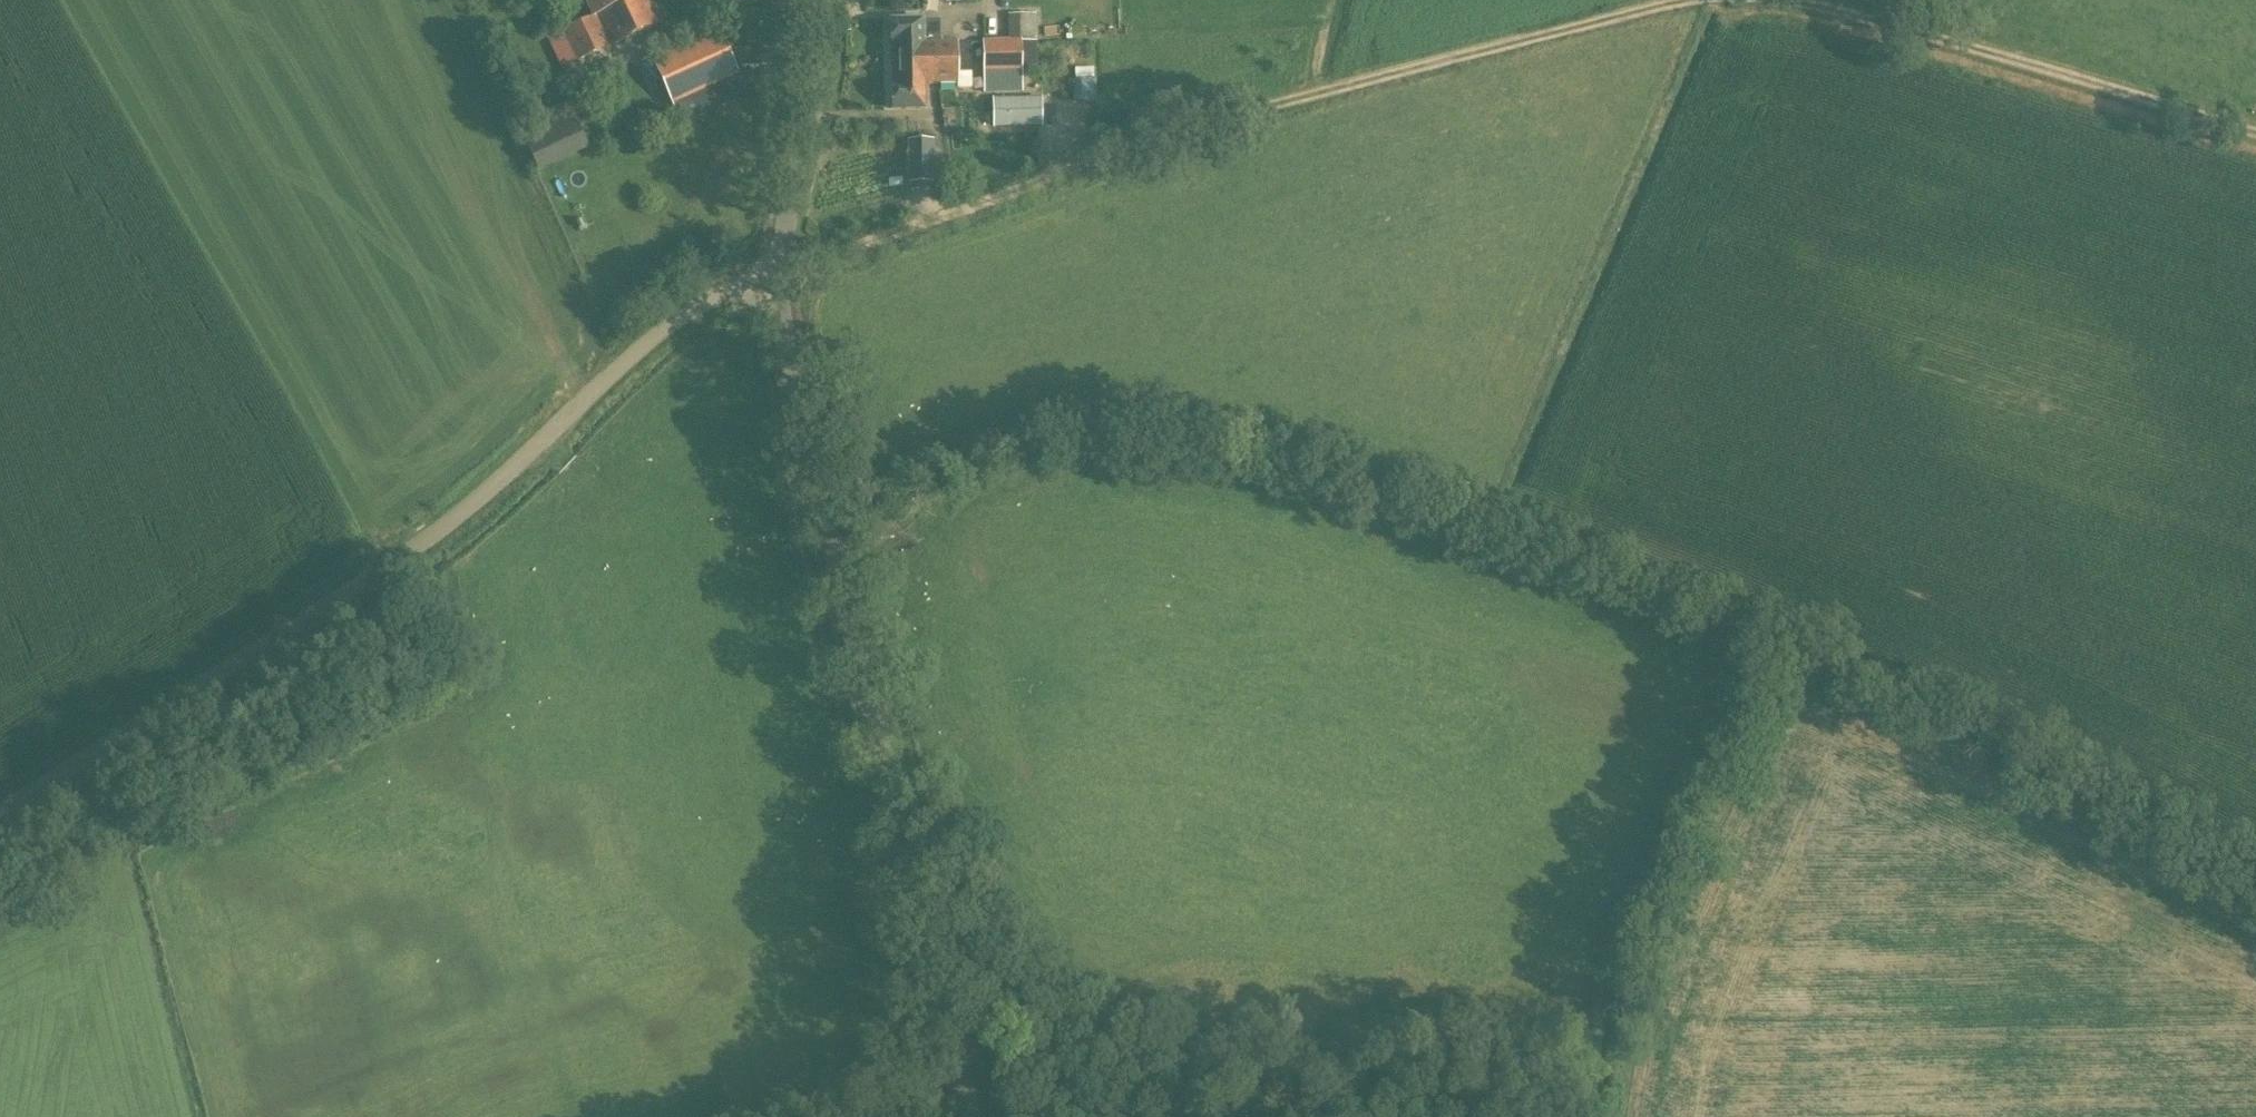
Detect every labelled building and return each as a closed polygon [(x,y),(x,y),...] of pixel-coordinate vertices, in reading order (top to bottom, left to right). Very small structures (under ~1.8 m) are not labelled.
[(561,67),(656,25),(644,0),(585,0),(593,18),(565,30),(562,24),(545,32),(561,67)] [(983,34),(1040,33),(1039,0),(1010,0),(1010,15),(983,15),(983,34)] [(896,46),(897,65),(923,65),(923,70),(932,69),(931,44),(923,44),(922,20),(889,21),(889,47),(896,46)] [(672,106),(682,127),(748,97),(738,77),(737,77),(719,33),(652,62),(672,106)] [(955,43),(931,44),(932,69),(935,69),(936,79),(938,79),(938,84),(957,84),(957,89),(970,89),(970,74),(970,44),(955,44),(955,43)] [(739,47),(740,68),(767,66),(768,47),(739,47)] [(923,65),(897,65),(898,85),(890,85),(892,110),(924,109),(924,85),(938,84),(938,79),(936,79),(935,69),(932,69),(923,70),(923,65)] [(1096,80),(1074,81),(1074,103),(1097,102),(1096,80)] [(993,101),(993,127),(1040,126),(1041,100),(993,101)] [(569,109),(521,132),(540,172),(588,150),(569,109)] [(908,141),(908,142),(908,183),(934,183),(933,140),(908,141)]
